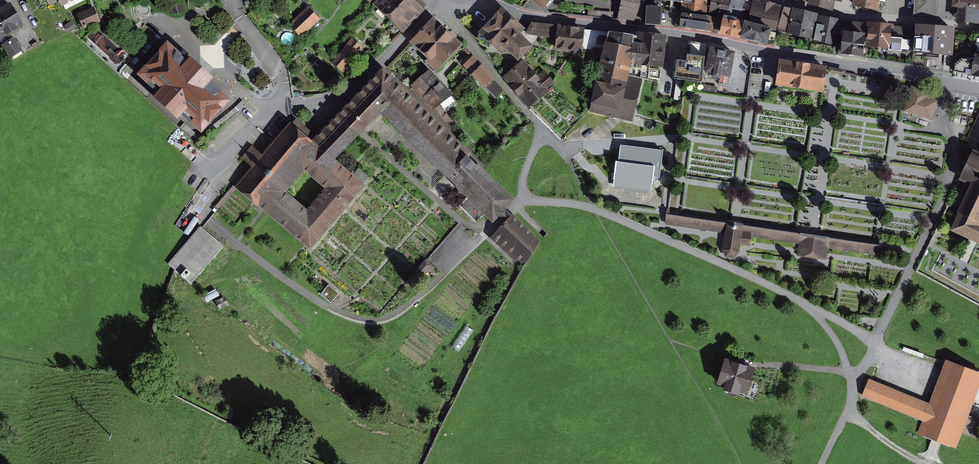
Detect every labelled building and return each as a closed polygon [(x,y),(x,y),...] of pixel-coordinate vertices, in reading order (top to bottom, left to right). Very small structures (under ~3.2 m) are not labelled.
[(403,30),(423,7),(415,0),(378,0),(374,5),(403,30)] [(542,8),(550,0),(533,0),(542,8)] [(620,15),(641,19),(644,0),(622,0),(620,15)] [(682,3),(681,7),(695,8),(696,0),(682,0),(682,3)] [(695,8),(708,10),(709,0),(696,0),(695,8)] [(708,10),(726,13),(729,0),(709,0),(708,10)] [(748,19),(753,1),(749,0),(729,0),(726,13),(748,19)] [(806,2),(831,9),(833,0),(807,0),(806,2)] [(854,5),(876,9),(878,0),(855,0),(854,5)] [(917,11),(938,13),(940,0),(918,0),(917,11)] [(954,5),(964,6),(964,17),(978,18),(978,0),(954,0),(954,5)] [(779,8),(753,1),(748,19),(774,25),(779,8)] [(321,14),(309,2),(289,23),(301,34),(321,14)] [(0,11),(0,37),(20,26),(10,6),(0,11)] [(93,8),(78,15),(84,28),(99,21),(93,8)] [(660,9),(648,8),(647,24),(659,25),(660,9)] [(816,16),(785,10),(781,27),(790,29),(789,31),(812,36),(816,16)] [(501,12),(481,34),(501,51),(505,47),(518,58),(533,41),(501,12)] [(718,18),(682,13),(680,27),(710,31),(711,25),(717,26),(718,18)] [(854,23),(820,17),(816,40),(836,43),(839,27),(853,29),(854,23)] [(410,42),(438,69),(462,44),(434,18),(410,42)] [(743,22),(724,18),(720,33),(739,38),(743,22)] [(770,29),(746,23),(742,38),(766,44),(770,29)] [(558,37),(559,27),(531,24),(528,32),(558,37)] [(890,26),(874,24),(871,46),(901,49),(902,39),(889,38),(890,26)] [(955,28),(916,25),(914,52),(953,55),(955,28)] [(583,30),(559,27),(558,37),(556,48),(581,51),(583,30)] [(367,44),(355,34),(340,54),(351,65),(367,44)] [(866,37),(845,34),(842,52),(864,55),(866,37)] [(637,42),(608,37),(600,68),(596,68),(592,101),(635,114),(646,71),(643,67),(647,45),(637,42)] [(13,38),(4,45),(11,56),(21,49),(13,38)] [(183,110),(204,130),(235,97),(216,80),(220,76),(199,56),(195,61),(173,39),(142,72),(161,90),(157,94),(179,114),(183,110)] [(669,43),(647,40),(647,45),(643,67),(666,69),(669,43)] [(705,45),(690,43),(687,63),(678,62),(676,78),(683,79),(682,89),(700,91),(705,45)] [(733,53),(711,49),(706,72),(714,73),(713,75),(720,77),(721,74),(729,76),(733,53)] [(976,61),(962,60),(956,63),(955,72),(972,74),(978,76),(978,56),(977,55),(976,61)] [(502,90),(471,56),(463,63),(495,96),(502,90)] [(508,74),(523,92),(540,79),(524,60),(508,74)] [(781,64),(778,84),(824,91),(827,71),(781,64)] [(456,91),(431,65),(419,79),(441,105),(456,91)] [(356,100),(312,142),(291,124),(238,185),(314,245),(365,183),(339,157),(384,111),(498,220),(517,198),(474,155),(387,69),(356,100)] [(547,89),(540,79),(523,92),(531,102),(547,89)] [(930,91),(911,86),(905,111),(932,118),(937,99),(928,97),(930,91)] [(662,153),(621,147),(615,186),(634,189),(650,191),(652,175),(658,176),(662,153)] [(974,154),(964,177),(974,181),(952,228),(978,240),(978,156),(974,154)] [(727,231),(729,218),(668,210),(666,224),(727,231)] [(534,236),(513,217),(494,238),(515,257),(534,236)] [(725,248),(740,250),(742,234),(744,220),(729,218),(727,231),(725,248)] [(803,228),(744,220),(742,234),(801,241),(803,228)] [(191,239),(170,264),(191,282),(221,246),(200,228),(191,239)] [(834,232),(803,228),(801,241),(800,251),(830,255),(832,245),(834,232)] [(882,252),(883,239),(834,232),(832,245),(882,252)] [(726,359),(718,384),(746,393),(754,368),(726,359)] [(868,391),(928,416),(922,430),(954,444),(978,385),(978,371),(951,359),(933,401),(875,376),(868,391)]
